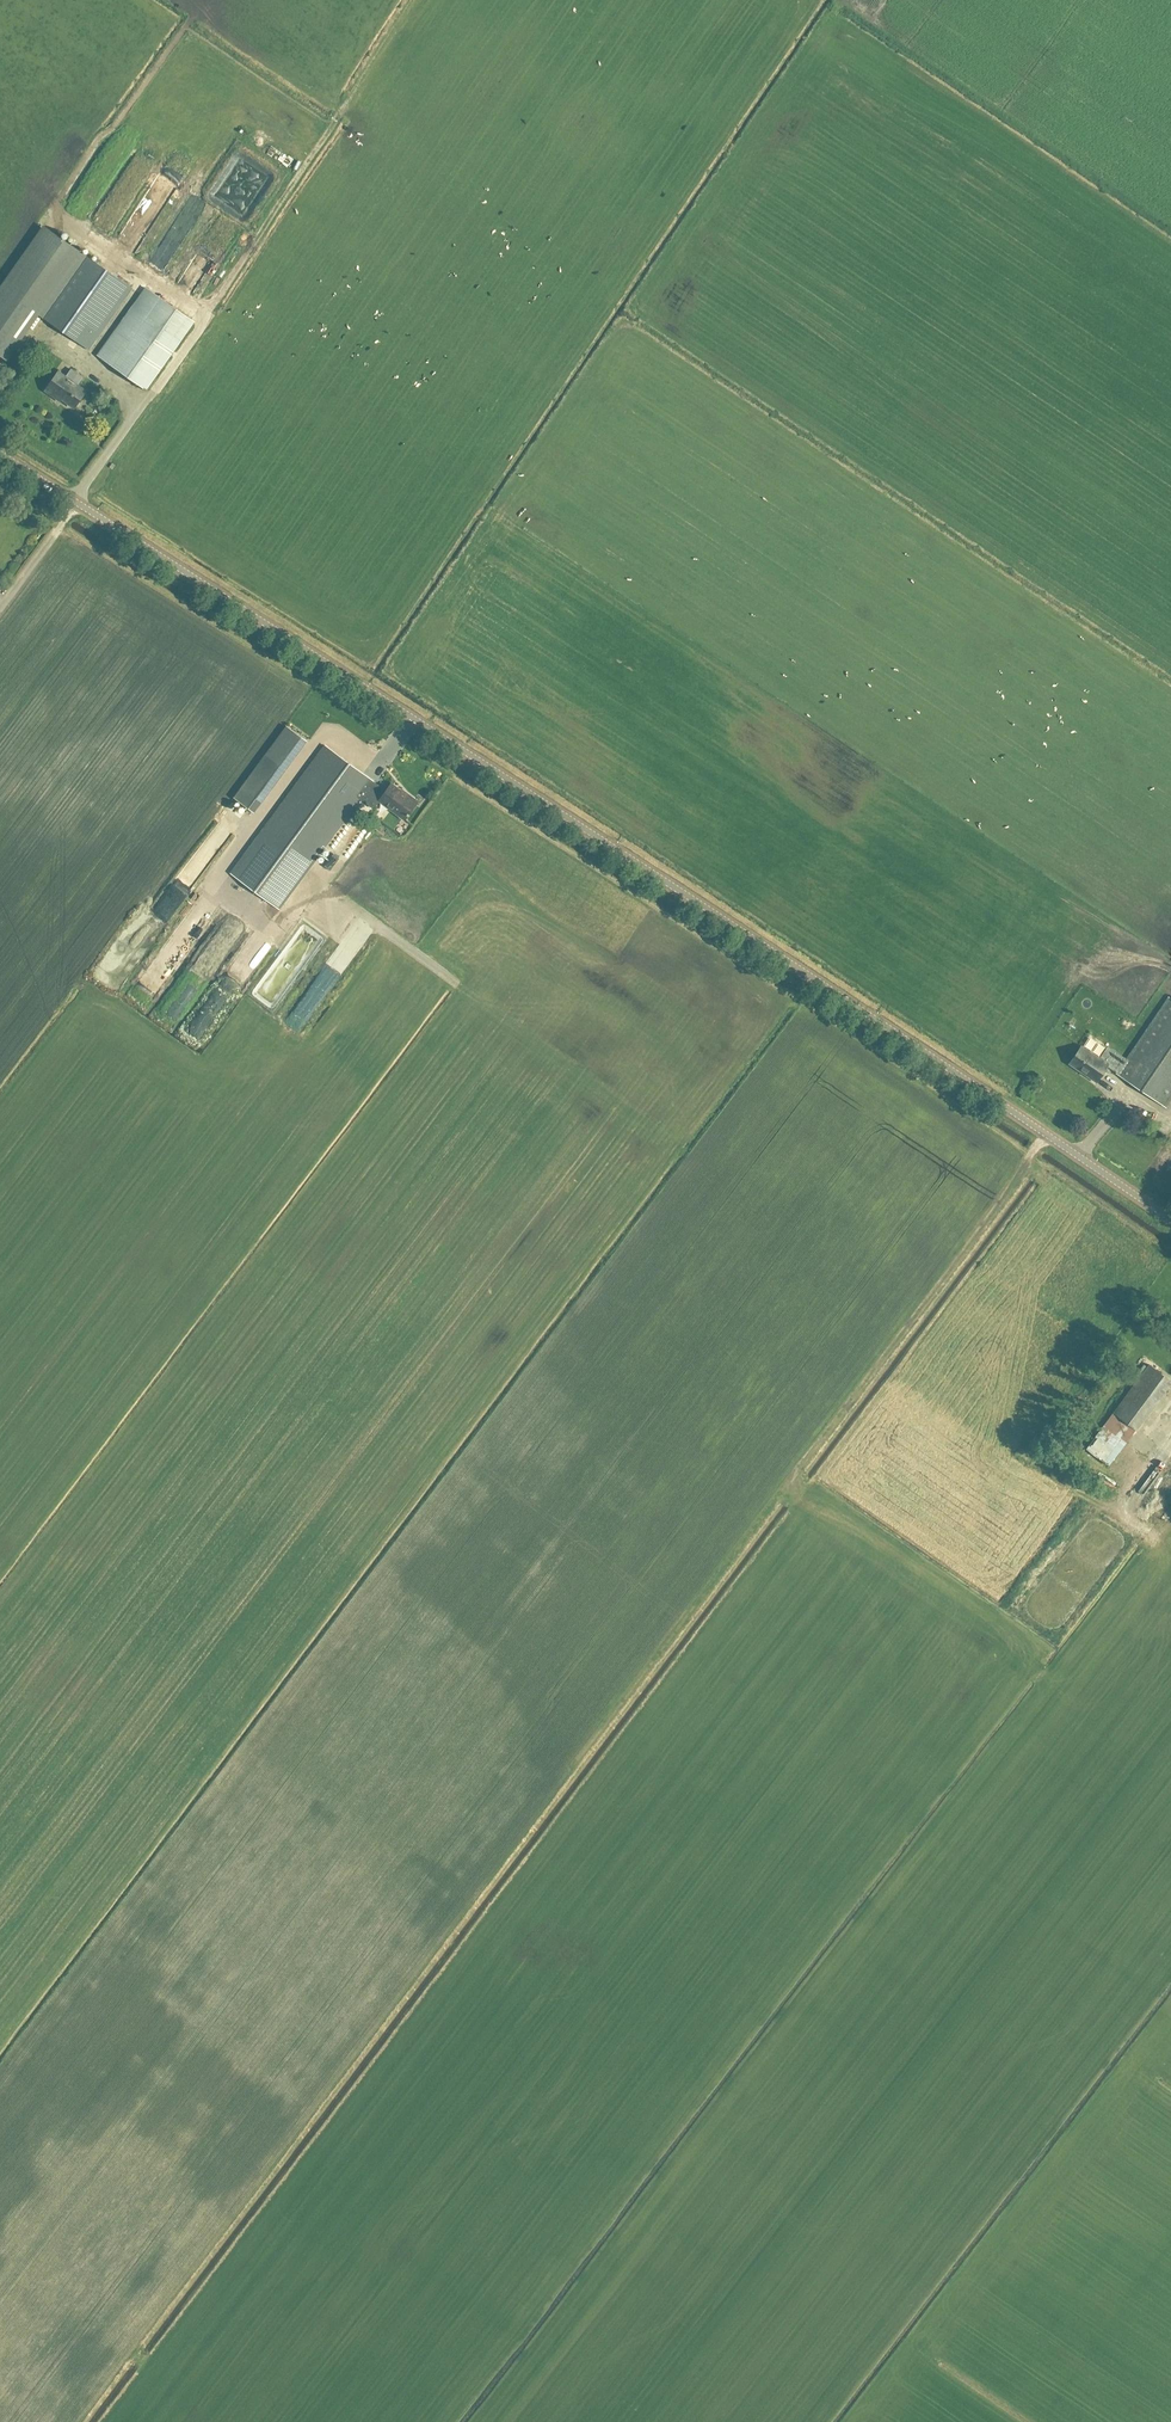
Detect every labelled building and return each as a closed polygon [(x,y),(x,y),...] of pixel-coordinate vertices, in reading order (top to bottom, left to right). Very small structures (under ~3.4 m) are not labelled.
[(123,192),(133,198),(144,178),(134,172),(123,192)] [(81,252),(53,232),(0,307),(0,354),(7,359),(39,314),(89,349),(132,288),(81,252)] [(155,258),(165,265),(174,253),(164,246),(155,258)] [(204,273),(197,269),(199,266),(195,264),(188,276),(199,282),(204,273)] [(146,390),(194,322),(147,288),(126,317),(125,316),(98,355),(146,390)] [(86,391),(59,371),(46,390),(54,396),(56,394),(75,407),(86,391)] [(279,735),(236,794),(256,809),(308,739),(298,732),(290,743),(279,735)] [(374,809),(380,799),(382,800),(380,803),(405,821),(417,804),(405,795),(406,794),(391,784),(386,791),(373,782),(374,781),(325,745),(268,822),(231,873),(280,909),(317,858),(361,799),(374,809)] [(351,860),(373,828),(367,824),(345,856),(351,860)] [(330,870),(339,858),(334,854),(325,866),(330,870)] [(177,883),(149,910),(161,923),(189,896),(177,883)] [(275,1008),(325,939),(305,925),(255,994),(275,1008)] [(169,952),(184,961),(191,948),(177,939),(169,952)] [(166,976),(180,965),(171,954),(157,965),(166,976)] [(322,971),(288,1020),(299,1027),(333,978),(322,971)] [(1170,1100),(1170,998),(1169,997),(1127,1059),(1117,1052),(1108,1065),(1118,1072),(1116,1074),(1166,1107),(1170,1100)] [(1097,1082),(1108,1065),(1117,1052),(1108,1046),(1100,1059),(1082,1046),(1070,1063),(1097,1082)] [(1170,1383),(1170,1380),(1148,1363),(1111,1412),(1112,1413),(1135,1431),(1170,1383)] [(1119,1435),(1119,1434),(1101,1425),(1089,1448),(1112,1461),(1124,1438),(1119,1435)]
